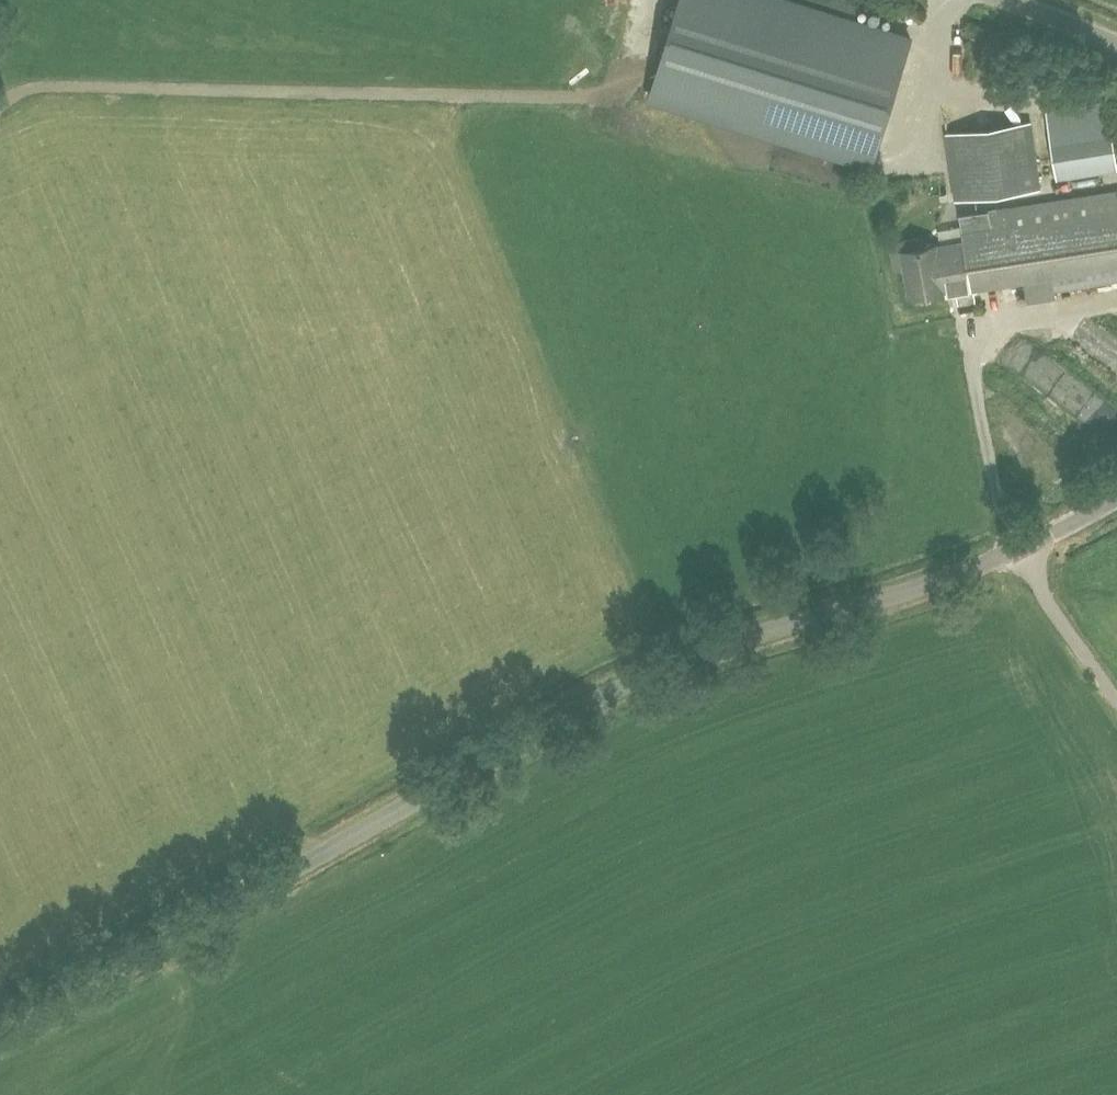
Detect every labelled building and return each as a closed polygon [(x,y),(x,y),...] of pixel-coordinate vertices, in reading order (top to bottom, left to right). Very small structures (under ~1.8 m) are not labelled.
[(872,164),(911,39),(786,0),(677,0),(648,95),(872,164)] [(1116,167),(1116,157),(1108,98),(1045,108),(1056,177),(1116,167)] [(1018,168),(1012,124),(946,133),(954,200),(1038,189),(1035,166),(1018,168)] [(926,244),(924,234),(890,240),(895,268),(904,267),(908,295),(944,289),(944,292),(1023,280),(1026,302),(1055,297),(1053,288),(1116,278),(1116,189),(961,213),(965,240),(939,244),(939,242),(926,244)] [(1027,389),(1047,385),(1042,356),(1022,359),(1027,389)]
